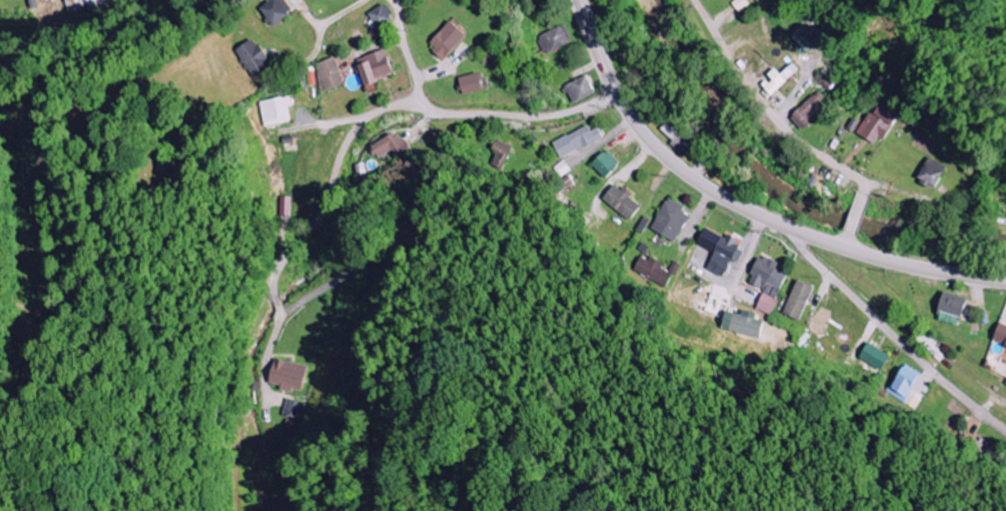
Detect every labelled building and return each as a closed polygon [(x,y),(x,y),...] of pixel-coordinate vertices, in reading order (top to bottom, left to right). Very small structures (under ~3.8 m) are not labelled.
[(270,25),(292,14),(285,0),(273,0),(261,6),(270,25)] [(378,29),(394,20),(386,4),(369,13),(378,29)] [(469,36),(453,21),(430,45),(445,60),(469,36)] [(536,37),(543,54),(571,42),(564,25),(536,37)] [(234,49),(250,79),(271,67),(255,38),(234,49)] [(367,93),(378,89),(376,81),(395,75),(387,50),(357,59),(367,93)] [(344,86),(337,58),(315,64),(322,91),(344,86)] [(781,74),(776,68),(768,75),(775,83),(767,90),(772,95),(800,70),(793,63),(781,74)] [(814,78),(827,91),(836,83),(823,69),(814,78)] [(460,78),(465,95),(485,89),(480,72),(460,78)] [(565,87),(571,103),(593,95),(587,78),(565,87)] [(828,101),(819,91),(791,118),(804,132),(815,122),(811,117),(828,101)] [(264,127),(292,122),(289,108),(294,106),(292,95),(258,102),(264,127)] [(899,116),(881,105),(875,114),(871,111),(857,133),(879,147),(899,116)] [(552,141),(558,157),(603,140),(596,124),(552,141)] [(369,146),(375,158),(390,151),(399,169),(408,164),(411,170),(418,167),(414,160),(412,161),(397,132),(369,146)] [(488,166),(500,172),(512,149),(496,140),(490,151),(494,153),(488,166)] [(619,164),(606,150),(590,164),(603,178),(619,164)] [(936,190),(948,167),(930,158),(918,180),(936,190)] [(364,183),(363,163),(354,164),(355,183),(364,183)] [(640,204),(612,184),(600,201),(628,221),(640,204)] [(683,206),(666,197),(649,229),(673,242),(687,216),(680,212),(683,206)] [(694,246),(711,253),(703,270),(721,278),(737,243),(703,227),(694,246)] [(629,272),(662,288),(669,273),(658,268),(659,265),(638,255),(629,272)] [(746,284),(760,290),(759,292),(775,299),(785,275),(774,270),(776,263),(758,256),(746,284)] [(796,321),(812,288),(795,280),(780,314),(796,321)] [(935,319),(957,326),(966,299),(944,292),(935,319)] [(753,309),(768,316),(775,301),(760,294),(753,309)] [(761,321),(752,319),(753,314),(740,310),(739,315),(729,313),(725,331),(756,339),(761,321)] [(999,322),(993,342),(1005,346),(1005,325),(999,322)] [(887,356),(865,343),(856,359),(878,372),(887,356)] [(267,385),(298,393),(305,366),(274,358),(267,385)] [(883,393),(899,403),(918,374),(902,364),(883,393)] [(910,410),(927,381),(917,376),(900,404),(910,410)] [(297,419),(301,403),(285,398),(280,415),(297,419)]
